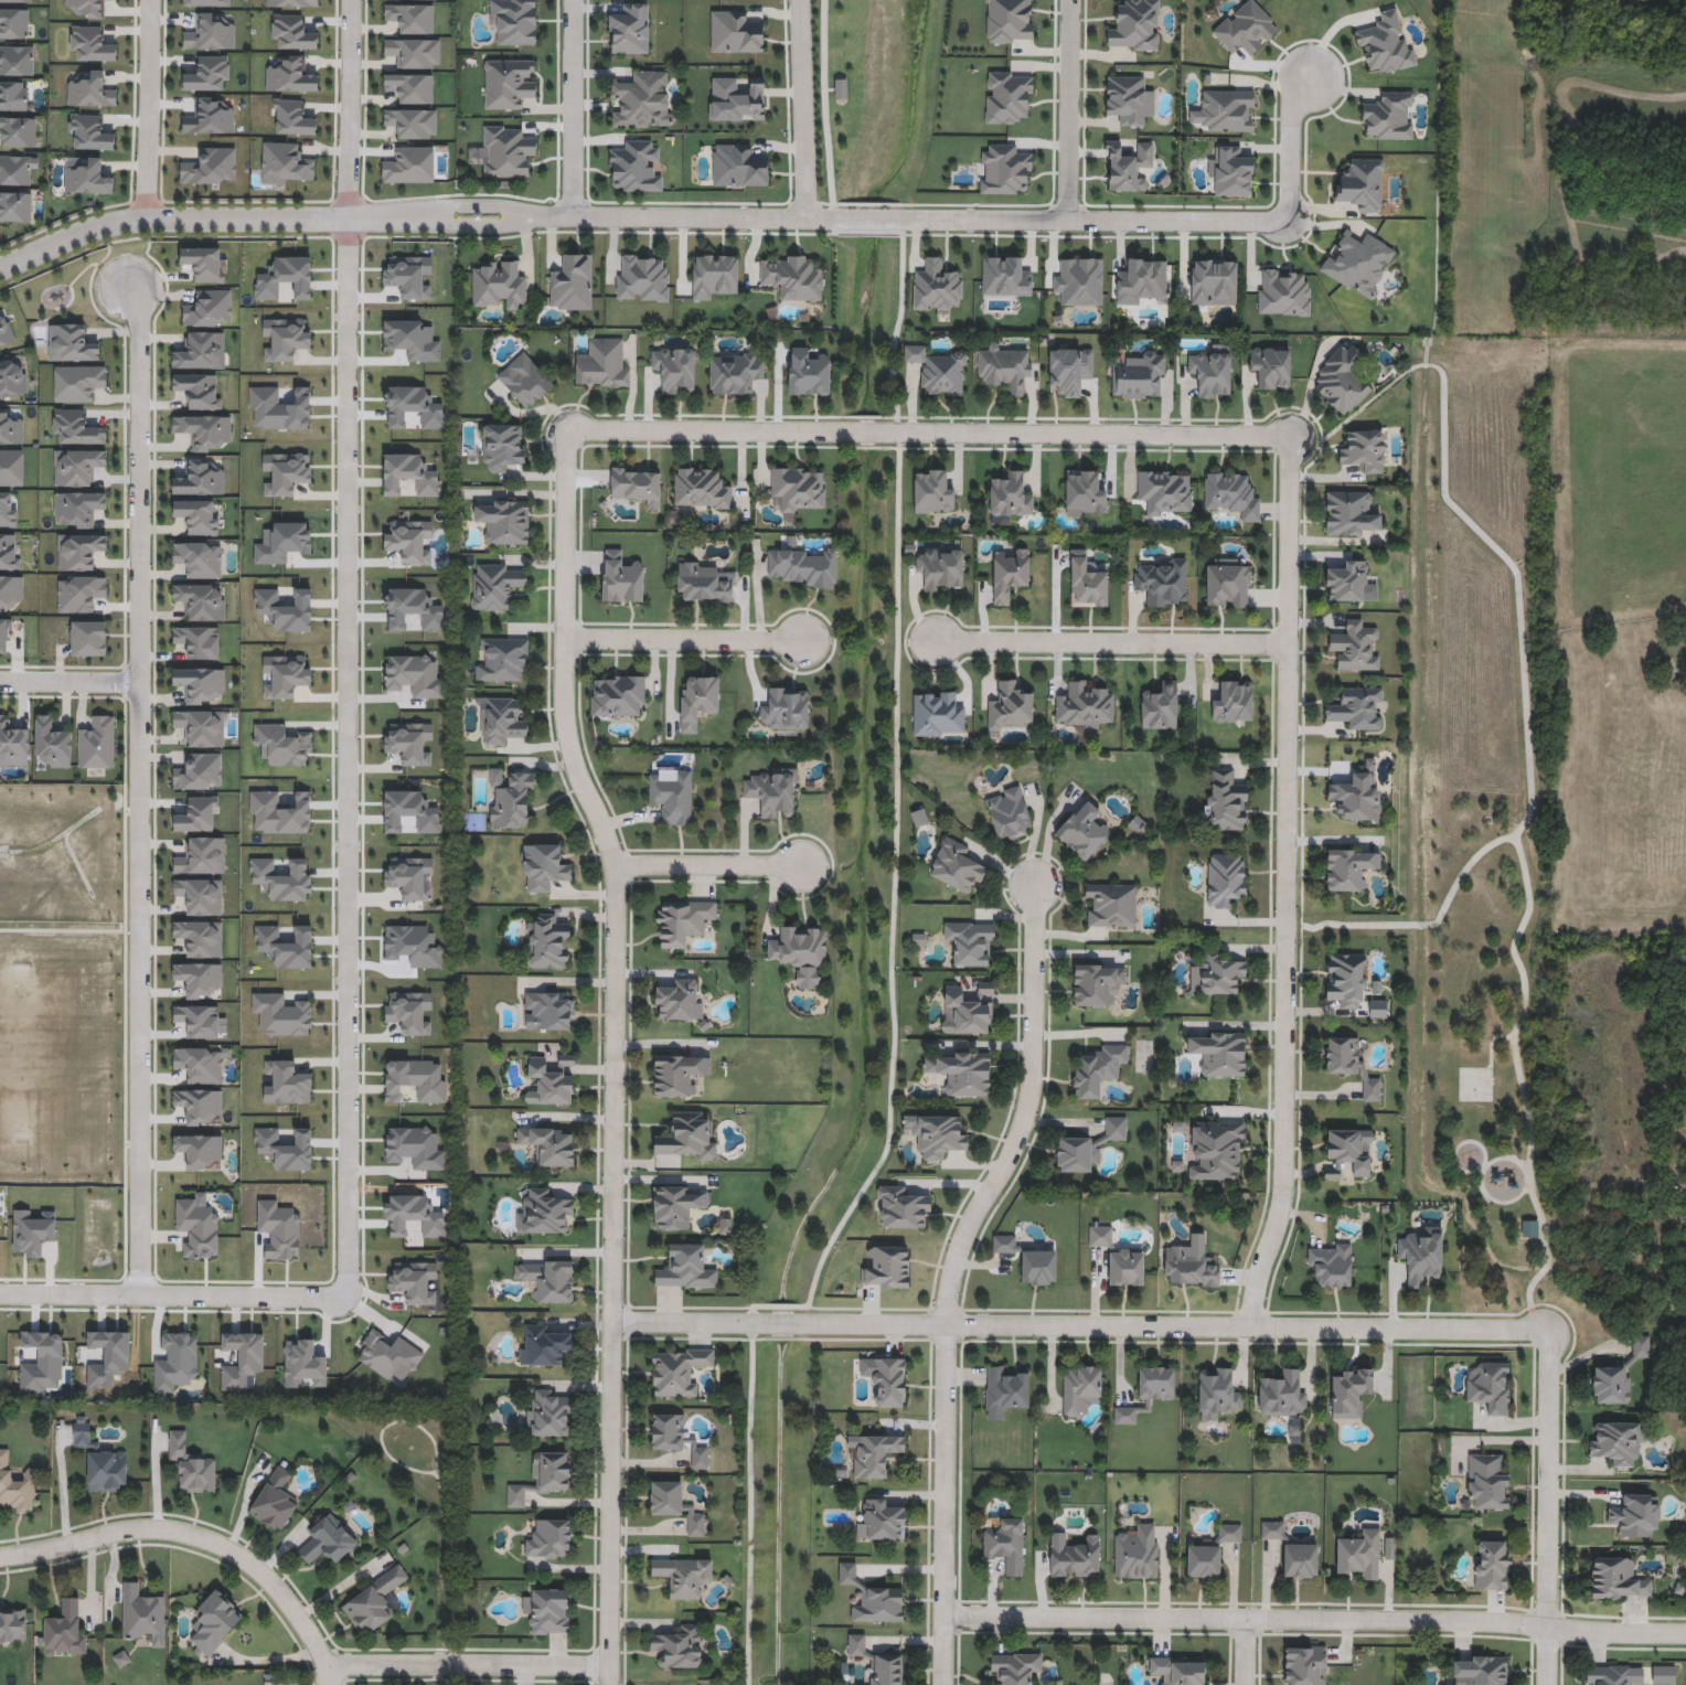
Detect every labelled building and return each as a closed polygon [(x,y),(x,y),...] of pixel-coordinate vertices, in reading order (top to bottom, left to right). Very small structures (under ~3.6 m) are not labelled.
[(65,6),(65,0),(106,0),(106,18),(75,18),(75,6),(65,6)] [(267,9),(317,7),(317,0),(267,0),(267,9)] [(490,20),(490,0),(537,0),(537,44),(501,44),(501,20),(490,20)] [(985,42),(985,0),(1034,0),(1034,42),(985,42)] [(1117,28),(1117,0),(1160,0),(1160,49),(1107,49),(1107,28),(1117,28)] [(1212,31),(1244,0),(1255,0),(1281,26),(1251,55),(1242,47),(1235,55),(1212,31)] [(650,53),(610,53),(610,13),(620,13),(620,2),(650,2),(650,53)] [(434,3),(434,33),(395,33),(395,22),(384,22),(384,3),(434,3)] [(1417,63),(1365,74),(1356,29),(1380,23),(1378,11),(1396,7),(1404,46),(1413,44),(1417,63)] [(28,38),(0,38),(0,8),(28,8),(28,38)] [(711,51),(711,9),(744,9),(744,21),(765,21),(765,51),(711,51)] [(182,47),(182,30),(193,30),(193,11),(224,11),(224,23),(235,23),(235,47),(182,47)] [(306,13),(306,26),(317,26),(317,49),(281,47),(281,36),(271,36),(271,13),(306,13)] [(117,60),(78,60),(78,51),(70,51),(70,24),(106,24),(106,38),(117,38),(117,60)] [(440,67),(395,67),(395,57),(384,57),(384,38),(440,38),(440,67)] [(33,75),(0,75),(0,44),(33,44),(33,75)] [(266,89),(266,66),(277,66),(278,54),(307,54),(307,70),(318,70),(318,90),(266,89)] [(228,89),(183,89),(183,72),(194,72),(194,55),(228,55),(228,89)] [(485,108),(484,60),(537,58),(537,70),(526,71),(526,81),(536,81),(536,97),(525,97),(525,108),(485,108)] [(116,105),(68,105),(68,81),(79,81),(79,68),(106,68),(106,90),(116,90),(116,105)] [(670,127),(611,126),(611,114),(620,114),(620,99),(610,99),(610,81),(633,81),(633,70),(670,70),(670,127)] [(985,122),(986,71),(1033,72),(1032,114),(1022,114),(1021,124),(985,122)] [(434,73),(434,102),(395,102),(395,92),(384,92),(384,73),(434,73)] [(1154,114),(1143,114),(1143,125),(1117,125),(1117,114),(1106,114),(1106,75),(1143,75),(1143,87),(1154,87),(1154,114)] [(26,109),(0,109),(0,81),(26,81),(26,109)] [(1255,89),(1255,130),(1201,130),(1201,88),(1255,89)] [(1413,138),(1364,138),(1364,100),(1381,100),(1381,89),(1413,89),(1413,138)] [(234,131),(181,131),(181,118),(193,118),(193,96),(223,96),(223,107),(234,107),(234,131)] [(274,134),(273,98),(307,98),(307,113),(316,113),(317,134),(274,134)] [(437,138),(395,138),(395,127),(384,127),(384,108),(437,108),(437,138)] [(104,113),(104,127),(115,127),(114,148),(74,148),(74,137),(68,137),(70,113),(104,113)] [(35,146),(0,145),(0,116),(36,117),(35,146)] [(483,175),(484,125),(525,125),(525,137),(537,137),(536,154),(527,154),(527,177),(483,175)] [(662,190),(609,191),(609,149),(621,149),(621,139),(653,139),(653,148),(661,147),(661,159),(651,159),(651,169),(662,169),(662,190)] [(1107,191),(1106,139),(1121,139),(1121,150),(1139,150),(1139,140),(1153,140),(1153,167),(1143,167),(1143,190),(1107,191)] [(314,156),(314,179),(262,178),(263,141),(301,142),(301,154),(314,156)] [(713,184),(713,142),(756,142),(756,153),(768,153),(768,184),(713,184)] [(980,193),(980,143),(1021,143),(1021,153),(1031,153),(1031,193),(980,193)] [(1253,157),(1253,195),(1215,195),(1215,145),(1242,145),(1242,157),(1253,157)] [(180,182),(180,158),(202,158),(202,146),(236,146),(236,182),(180,182)] [(383,182),(383,158),(394,158),(394,146),(435,146),(435,182),(383,182)] [(31,184),(0,184),(0,154),(31,154),(31,184)] [(113,192),(65,192),(65,167),(78,168),(78,157),(103,157),(103,174),(114,174),(113,192)] [(1383,212),(1358,212),(1358,201),(1336,201),(1336,170),(1348,170),(1348,157),(1383,158),(1383,212)] [(30,220),(0,220),(0,191),(30,191),(30,220)] [(1319,273),(1331,252),(1332,253),(1344,232),(1363,243),(1368,234),(1398,252),(1369,301),(1319,273)] [(224,285),(192,285),(192,263),(180,263),(180,249),(224,249),(224,285)] [(562,267),(562,255),(593,255),(593,310),(551,310),(551,267),(562,267)] [(669,267),(669,302),(617,302),(617,255),(659,255),(659,267),(669,267)] [(691,301),(692,255),(739,256),(738,291),(714,291),(714,302),(691,301)] [(823,302),(782,302),(782,288),(759,288),(759,257),(811,257),(811,268),(823,268),(823,302)] [(913,310),(914,269),(926,269),(926,257),(941,258),(941,269),(962,270),(962,301),(952,301),(952,311),(913,310)] [(982,297),(982,257),(1020,257),(1020,268),(1031,268),(1031,297),(982,297)] [(1102,259),(1102,306),(1063,306),(1063,295),(1053,295),(1053,270),(1063,270),(1063,259),(1102,259)] [(1165,259),(1165,299),(1117,299),(1117,270),(1129,270),(1129,259),(1165,259)] [(1191,306),(1191,259),(1237,259),(1237,306),(1191,306)] [(526,310),(502,310),(472,310),(472,270),(482,270),(481,263),(515,262),(515,273),(525,273),(526,310)] [(1310,317),(1259,317),(1259,270),(1299,270),(1299,281),(1310,281),(1310,317)] [(232,329),(183,329),(183,302),(195,302),(195,291),(232,291),(232,329)] [(17,344),(0,349),(0,313),(7,311),(17,344)] [(87,326),(87,341),(98,341),(98,362),(50,362),(50,326),(87,326)] [(225,333),(225,371),(172,371),(172,356),(183,356),(183,333),(225,333)] [(630,388),(575,388),(576,351),(588,351),(588,339),(620,339),(620,365),(630,365),(630,388)] [(978,385),(978,353),(989,353),(989,342),(1000,342),(1000,353),(1031,353),(1031,384),(1022,384),(1022,396),(1007,396),(1009,385),(978,385)] [(1343,419),(1315,391),(1320,386),(1312,377),(1348,342),(1365,360),(1353,371),(1373,391),(1343,419)] [(926,346),(926,355),(967,356),(965,397),(922,396),(924,365),(904,365),(905,345),(926,346)] [(1187,376),(1188,355),(1212,355),(1212,346),(1230,346),(1230,399),(1198,399),(1198,376),(1187,376)] [(1290,391),(1259,391),(1259,372),(1250,372),(1250,348),(1290,348),(1290,391)] [(789,349),(809,349),(809,359),(829,359),(829,396),(789,396),(789,349)] [(695,350),(695,395),(662,395),(662,372),(651,372),(651,350),(695,350)] [(1048,387),(1048,350),(1092,350),(1092,376),(1080,376),(1080,398),(1059,398),(1059,387),(1048,387)] [(522,352),(555,384),(529,412),(495,378),(522,352)] [(1111,399),(1111,362),(1143,362),(1143,352),(1164,352),(1164,399),(1111,399)] [(754,395),(709,395),(709,353),(755,354),(755,363),(765,363),(765,384),(754,384),(754,395)] [(29,396),(0,399),(0,363),(15,362),(17,371),(26,370),(29,396)] [(106,367),(106,393),(95,393),(95,404),(55,404),(55,367),(106,367)] [(221,410),(184,412),(184,396),(172,396),(172,376),(221,375),(221,410)] [(23,446),(0,446),(0,409),(11,409),(11,422),(23,422),(23,446)] [(106,446),(62,446),(62,435),(53,435),(53,410),(86,410),(85,424),(106,424),(106,446)] [(194,454),(194,433),(172,433),(172,418),(232,417),(232,441),(220,441),(220,454),(194,454)] [(524,463),(505,463),(505,473),(482,473),(483,426),(525,426),(524,463)] [(1383,431),(1384,474),(1362,474),(1362,463),(1340,465),(1340,445),(1349,445),(1349,431),(1383,431)] [(24,488),(0,488),(0,451),(24,451),(24,488)] [(106,451),(106,466),(95,466),(95,489),(55,489),(54,451),(106,451)] [(213,459),(213,471),(225,471),(225,498),(172,498),(172,479),(184,479),(184,459),(213,459)] [(660,512),(648,511),(648,500),(610,499),(611,469),(660,469),(660,512)] [(721,469),(721,487),(732,487),(732,510),(674,510),(674,469),(721,469)] [(826,469),(826,514),(782,514),(782,502),(771,502),(771,469),(826,469)] [(953,514),(914,514),(914,471),(945,471),(945,483),(953,483),(953,514)] [(1065,518),(1065,471),(1096,471),(1096,493),(1107,493),(1107,518),(1065,518)] [(990,482),(1001,482),(1001,472),(1022,472),(1022,494),(1034,494),(1034,514),(1011,514),(1011,525),(990,525),(990,482)] [(1149,518),(1149,504),(1138,504),(1138,472),(1192,472),(1192,518),(1149,518)] [(1205,512),(1205,474),(1248,473),(1248,498),(1259,498),(1259,523),(1238,523),(1238,511),(1205,512)] [(1369,493),(1369,515),(1380,515),(1380,529),(1370,529),(1370,537),(1325,536),(1325,492),(1369,493)] [(17,529),(0,529),(0,493),(17,493),(17,529)] [(105,494),(105,508),(95,508),(95,530),(55,530),(55,494),(105,494)] [(529,501),(529,545),(485,545),(485,523),(473,523),(473,501),(529,501)] [(185,536),(185,522),(173,522),(173,502),(218,502),(218,536),(185,536)] [(384,553),(384,533),(394,533),(394,522),(431,522),(431,546),(431,563),(397,563),(397,553),(384,553)] [(22,570),(0,571),(0,536),(17,535),(17,559),(22,559),(22,570)] [(95,573),(58,573),(58,535),(107,535),(107,554),(95,554),(95,573)] [(222,582),(185,582),(185,568),(173,568),(173,544),(222,544),(222,582)] [(836,586),(767,585),(768,551),(811,551),(811,550),(836,550),(836,586)] [(963,551),(962,593),(925,593),(925,574),(916,574),(916,550),(963,551)] [(1070,608),(1070,551),(1086,551),(1086,570),(1108,570),(1108,608),(1070,608)] [(602,602),(604,552),(621,552),(620,563),(644,563),(643,602),(602,602)] [(994,606),(993,552),(1028,552),(1028,585),(1015,585),(1015,606),(994,606)] [(1207,609),(1207,559),(1238,559),(1238,566),(1250,566),(1250,609),(1207,609)] [(1187,561),(1186,608),(1145,608),(1145,595),(1134,595),(1134,569),(1156,569),(1156,561),(1187,561)] [(1338,562),(1370,562),(1370,602),(1325,602),(1325,570),(1338,570),(1338,562)] [(677,604),(677,563),(716,563),(716,578),(733,578),(733,604),(677,604)] [(472,611),(472,565),(527,565),(527,588),(509,588),(509,611),(472,611)] [(13,614),(0,614),(0,578),(23,577),(24,601),(12,601),(13,614)] [(95,615),(58,615),(58,577),(107,577),(107,604),(95,604),(95,615)] [(214,586),(214,597),(225,597),(225,622),(185,622),(185,599),(172,599),(172,586),(214,586)] [(12,655),(0,655),(0,620),(12,620),(12,655)] [(1340,672),(1338,652),(1328,652),(1328,632),(1345,632),(1345,620),(1366,620),(1366,630),(1378,630),(1378,671),(1340,672)] [(106,622),(106,658),(71,658),(71,622),(106,622)] [(220,628),(220,661),(184,661),(184,649),(173,649),(173,628),(220,628)] [(529,640),(527,683),(476,683),(476,660),(487,660),(487,649),(482,649),(482,639),(529,640)] [(225,670),(225,694),(215,694),(215,706),(192,706),(192,694),(181,694),(181,684),(171,684),(171,670),(225,670)] [(590,716),(590,676),(645,676),(645,716),(590,716)] [(702,734),(681,735),(680,678),(718,678),(719,712),(702,713),(702,734)] [(1000,681),(1020,681),(1020,691),(1033,692),(1032,729),(988,729),(988,703),(999,703),(1000,681)] [(1176,729),(1140,729),(1140,692),(1164,692),(1164,681),(1176,681),(1176,729)] [(1067,682),(1088,682),(1088,691),(1113,691),(1113,729),(1056,728),(1056,695),(1067,695),(1067,682)] [(1212,723),(1212,698),(1223,698),(1223,682),(1252,682),(1252,723),(1212,723)] [(760,723),(760,705),(771,705),(771,689),(808,689),(808,734),(771,734),(771,723),(760,723)] [(1381,730),(1348,730),(1348,721),(1325,721),(1325,706),(1337,706),(1336,689),(1381,689),(1381,730)] [(914,693),(954,693),(954,704),(965,704),(965,736),(914,736),(914,693)] [(481,698),(516,698),(516,722),(529,722),(529,736),(506,736),(506,746),(481,746),(481,698)] [(225,712),(225,749),(183,749),(183,725),(173,725),(173,712),(225,712)] [(30,767),(0,767),(0,716),(8,716),(8,727),(30,727),(30,767)] [(50,716),(50,728),(72,728),(73,769),(46,769),(46,758),(36,758),(35,716),(50,716)] [(115,717),(115,769),(79,769),(78,728),(92,728),(92,717),(115,717)] [(264,767),(264,746),(254,746),(254,725),(288,725),(288,736),(311,736),(311,768),(264,767)] [(223,754),(223,791),(173,791),(173,767),(183,767),(183,754),(223,754)] [(1205,794),(1213,794),(1213,769),(1235,769),(1235,782),(1247,782),(1247,832),(1205,832),(1205,794)] [(534,774),(534,796),(524,796),(525,829),(490,829),(490,770),(501,770),(501,783),(510,783),(510,774),(534,774)] [(649,804),(649,770),(692,770),(692,826),(660,826),(660,804),(649,804)] [(798,770),(798,819),(757,819),(757,797),(743,797),(743,780),(754,780),(753,770),(798,770)] [(1380,821),(1337,821),(1337,807),(1327,807),(1327,785),(1349,785),(1349,774),(1372,774),(1372,785),(1380,785),(1380,821)] [(1021,786),(1034,834),(996,844),(984,796),(1021,786)] [(184,798),(217,799),(216,833),(172,832),(173,820),(184,821),(184,798)] [(1092,820),(1110,836),(1084,864),(1053,834),(1086,799),(1100,813),(1092,820)] [(929,822),(917,828),(913,814),(925,810),(929,822)] [(971,847),(965,860),(989,870),(980,888),(971,884),(967,894),(927,876),(943,836),(971,847)] [(225,839),(225,875),(173,875),(173,861),(185,861),(185,839),(225,839)] [(559,845),(561,867),(572,867),(572,882),(549,882),(549,894),(522,894),(522,845),(559,845)] [(1325,892),(1325,851),(1380,851),(1380,872),(1363,872),(1363,892),(1325,892)] [(1207,909),(1207,854),(1246,854),(1245,899),(1234,899),(1234,910),(1207,909)] [(223,881),(223,917),(183,917),(183,894),(173,894),(173,881),(223,881)] [(1135,885),(1135,928),(1085,928),(1085,905),(1086,905),(1086,885),(1135,885)] [(657,903),(716,902),(716,925),(704,925),(705,938),(689,938),(689,949),(657,950),(657,903)] [(529,970),(529,926),(538,926),(538,914),(559,914),(559,925),(569,925),(569,970),(529,970)] [(223,924),(223,960),(184,960),(184,936),(172,936),(172,924),(223,924)] [(954,945),(943,945),(943,924),(993,924),(993,967),(954,967),(954,945)] [(826,928),(825,968),(817,968),(817,990),(796,990),(797,966),(779,966),(779,959),(767,959),(767,939),(778,939),(778,927),(826,928)] [(1223,962),(1246,963),(1246,984),(1236,983),(1235,996),(1191,995),(1191,963),(1202,963),(1202,951),(1224,951),(1223,962)] [(1366,955),(1366,1000),(1357,1000),(1357,1010),(1337,1011),(1336,998),(1326,998),(1326,956),(1366,955)] [(184,1001),(184,984),(173,984),(173,964),(222,966),(222,990),(211,990),(211,1001),(184,1001)] [(1073,1006),(1074,966),(1125,966),(1125,985),(1116,985),(1116,1007),(1073,1006)] [(654,1021),(654,989),(674,989),(674,980),(693,980),(693,999),(703,999),(703,1021),(654,1021)] [(993,995),(978,995),(978,983),(993,983),(993,995)] [(943,1034),(942,987),(965,987),(965,1001),(992,1001),(993,1034),(943,1034)] [(575,1031),(536,1031),(536,1017),(525,1017),(525,993),(575,993),(575,1031)] [(311,1037),(263,1037),(263,1016),(253,1015),(253,994),(285,994),(285,1004),(311,1004),(311,1037)] [(1369,1020),(1369,1002),(1387,1002),(1387,1020),(1369,1020)] [(1245,1033),(1245,1077),(1198,1077),(1198,1055),(1186,1055),(1186,1033),(1245,1033)] [(1073,1099),(1073,1067),(1080,1067),(1080,1056),(1097,1056),(1097,1045),(1128,1045),(1128,1066),(1118,1066),(1117,1080),(1098,1080),(1098,1100),(1073,1099)] [(990,1053),(990,1097),(947,1097),(947,1074),(924,1074),(924,1060),(935,1060),(935,1053),(990,1053)] [(525,1105),(525,1095),(537,1095),(537,1079),(526,1079),(526,1057),(546,1057),(546,1068),(557,1068),(557,1056),(574,1056),(573,1106),(525,1105)] [(653,1098),(653,1057),(711,1057),(711,1079),(696,1079),(696,1098),(653,1098)] [(706,1112),(707,1140),(717,1140),(717,1162),(695,1162),(695,1154),(654,1155),(653,1135),(673,1135),(672,1112),(706,1112)] [(968,1130),(968,1150),(946,1151),(946,1161),(924,1161),(924,1151),(914,1151),(914,1128),(903,1128),(903,1117),(958,1116),(959,1130),(968,1130)] [(1056,1138),(1105,1139),(1105,1118),(1127,1119),(1127,1143),(1100,1142),(1100,1163),(1090,1162),(1090,1173),(1056,1173),(1056,1138)] [(1241,1181),(1189,1181),(1189,1166),(1198,1166),(1198,1159),(1189,1159),(1191,1122),(1241,1122),(1241,1181)] [(540,1167),(540,1145),(517,1145),(517,1129),(574,1129),(574,1167),(540,1167)] [(1374,1131),(1374,1143),(1362,1143),(1362,1156),(1372,1156),(1372,1179),(1352,1179),(1352,1166),(1341,1166),(1341,1181),(1324,1181),(1324,1169),(1336,1169),(1336,1160),(1325,1160),(1325,1131),(1374,1131)] [(653,1230),(653,1187),(709,1188),(708,1208),(687,1208),(687,1231),(653,1230)] [(877,1229),(877,1187),(908,1187),(908,1197),(930,1197),(930,1229),(877,1229)] [(516,1233),(516,1211),(523,1211),(523,1201),(529,1201),(529,1188),(552,1188),(552,1201),(574,1201),(574,1233),(516,1233)] [(175,1201),(194,1201),(194,1207),(211,1207),(211,1216),(213,1214),(218,1219),(216,1222),(216,1257),(210,1257),(210,1259),(188,1259),(188,1258),(183,1258),(183,1244),(189,1244),(189,1233),(175,1233),(175,1201)] [(12,1211),(29,1211),(29,1220),(41,1220),(41,1213),(54,1213),(54,1243),(42,1243),(42,1241),(40,1241),(40,1244),(41,1244),(41,1259),(38,1259),(38,1260),(34,1260),(34,1259),(24,1259),(24,1254),(12,1254),(12,1250),(11,1250),(11,1245),(12,1245),(12,1211)] [(1522,1238),(1538,1238),(1538,1222),(1522,1222),(1522,1238)] [(1109,1287),(1109,1249),(1089,1249),(1089,1226),(1111,1226),(1111,1251),(1143,1251),(1143,1287),(1109,1287)] [(1442,1227),(1441,1279),(1422,1279),(1422,1290),(1408,1290),(1408,1260),(1397,1260),(1397,1238),(1408,1238),(1408,1235),(1419,1235),(1419,1227),(1442,1227)] [(1055,1287),(1021,1286),(1022,1256),(992,1255),(992,1236),(1017,1236),(1016,1248),(1056,1249),(1055,1287)] [(717,1289),(654,1289),(654,1267),(666,1267),(666,1245),(706,1245),(706,1267),(717,1267),(717,1289)] [(1352,1245),(1352,1289),(1317,1289),(1317,1267),(1308,1267),(1308,1245),(1352,1245)] [(909,1248),(909,1289),(863,1289),(863,1268),(872,1268),(872,1258),(866,1258),(866,1247),(909,1248)] [(1219,1287),(1164,1287),(1164,1247),(1205,1247),(1205,1265),(1219,1265),(1219,1287)] [(514,1282),(514,1262),(573,1261),(574,1303),(536,1304),(536,1292),(525,1292),(525,1281),(514,1282)] [(521,1367),(521,1324),(547,1324),(547,1335),(572,1335),(572,1356),(561,1356),(561,1367),(521,1367)] [(397,1337),(425,1354),(413,1374),(404,1368),(394,1385),(354,1359),(373,1331),(393,1343),(397,1337)] [(20,1332),(31,1332),(31,1334),(36,1334),(36,1333),(52,1333),(52,1336),(53,1335),(56,1335),(58,1336),(61,1339),(61,1342),(61,1380),(57,1380),(57,1389),(41,1388),(41,1389),(39,1389),(39,1394),(19,1394),(20,1365),(36,1365),(36,1348),(19,1348),(20,1332)] [(86,1334),(128,1334),(128,1369),(125,1369),(125,1372),(122,1372),(119,1372),(119,1376),(111,1376),(111,1387),(102,1387),(102,1389),(86,1389),(86,1365),(103,1365),(103,1348),(94,1348),(94,1350),(86,1350),(86,1334)] [(161,1335),(167,1335),(167,1334),(172,1334),(172,1335),(177,1335),(177,1334),(179,1334),(181,1334),(188,1334),(188,1337),(195,1337),(195,1372),(198,1374),(192,1380),(190,1379),(190,1386),(173,1386),(173,1394),(153,1394),(153,1362),(167,1362),(167,1351),(161,1351),(161,1335)] [(264,1334),(263,1373),(255,1373),(254,1380),(243,1380),(243,1394),(221,1393),(221,1367),(239,1367),(239,1356),(221,1355),(221,1334),(264,1334)] [(1648,1356),(1632,1356),(1632,1334),(1648,1334),(1648,1356)] [(651,1398),(651,1350),(714,1350),(714,1372),(691,1372),(691,1387),(700,1387),(700,1398),(651,1398)] [(905,1408),(873,1408),(873,1359),(905,1359),(905,1408)] [(1509,1364),(1509,1416),(1488,1416),(1488,1405),(1466,1405),(1466,1377),(1477,1377),(1477,1364),(1509,1364)] [(1629,1403),(1592,1403),(1592,1364),(1629,1364),(1629,1403)] [(986,1411),(986,1367),(1007,1367),(1007,1377),(1029,1377),(1029,1411),(986,1411)] [(1101,1367),(1101,1398),(1082,1398),(1082,1418),(1063,1418),(1063,1367),(1101,1367)] [(1138,1368),(1174,1367),(1174,1400),(1151,1400),(1151,1414),(1138,1414),(1138,1426),(1114,1426),(1114,1406),(1139,1406),(1138,1368)] [(1199,1414),(1199,1369),(1231,1369),(1231,1391),(1241,1391),(1241,1414),(1199,1414)] [(1259,1416),(1260,1379),(1283,1380),(1283,1369),(1298,1369),(1296,1393),(1305,1393),(1305,1417),(1259,1416)] [(1332,1420),(1332,1380),(1341,1380),(1341,1369),(1372,1369),(1372,1394),(1362,1394),(1362,1420),(1332,1420)] [(559,1400),(572,1400),(572,1438),(527,1438),(526,1400),(537,1400),(537,1390),(559,1390),(559,1400)] [(652,1450),(651,1416),(685,1415),(686,1438),(697,1437),(697,1449),(708,1448),(709,1470),(690,1471),(690,1450),(652,1450)] [(87,1449),(73,1449),(73,1418),(94,1418),(94,1452),(127,1452),(127,1493),(87,1493),(87,1449)] [(1643,1421),(1643,1455),(1633,1455),(1633,1465),(1610,1465),(1610,1454),(1589,1454),(1589,1421),(1643,1421)] [(215,1494),(180,1493),(180,1464),(169,1464),(169,1431),(190,1431),(190,1458),(215,1458),(215,1494)] [(853,1480),(853,1437),(906,1437),(906,1458),(887,1458),(887,1480),(853,1480)] [(13,1505),(0,1505),(0,1450),(12,1450),(12,1481),(25,1481),(25,1470),(35,1470),(35,1514),(13,1514),(13,1505)] [(570,1493),(526,1492),(526,1508),(508,1508),(508,1486),(533,1486),(533,1452),(570,1453),(570,1493)] [(1468,1455),(1501,1455),(1501,1472),(1508,1472),(1508,1511),(1468,1510),(1468,1455)] [(248,1515),(277,1465),(295,1475),(284,1495),(298,1504),(281,1534),(248,1515)] [(683,1483),(683,1506),(694,1506),(694,1515),(705,1515),(705,1537),(686,1537),(686,1515),(650,1515),(651,1482),(683,1483)] [(1608,1524),(1608,1503),(1619,1504),(1619,1492),(1658,1493),(1657,1536),(1619,1535),(1619,1524),(1608,1524)] [(905,1542),(863,1542),(863,1500),(886,1500),(886,1510),(905,1510),(905,1542)] [(326,1554),(310,1567),(298,1554),(314,1540),(308,1533),(331,1512),(359,1544),(335,1565),(326,1554)] [(570,1519),(570,1557),(525,1557),(525,1533),(536,1533),(536,1519),(570,1519)] [(1023,1578),(1002,1578),(1002,1558),(983,1558),(983,1531),(1000,1531),(1000,1519),(1023,1519),(1023,1578)] [(1284,1523),(1284,1542),(1262,1542),(1262,1523),(1284,1523)] [(1157,1579),(1114,1579),(1114,1535),(1138,1535),(1138,1524),(1157,1524),(1157,1579)] [(1219,1579),(1186,1578),(1186,1546),(1218,1546),(1218,1525),(1240,1525),(1240,1544),(1219,1544),(1219,1579)] [(1379,1529),(1379,1580),(1358,1580),(1358,1570),(1336,1570),(1336,1540),(1359,1540),(1359,1529),(1379,1529)] [(1099,1535),(1099,1578),(1050,1578),(1050,1534),(1065,1534),(1065,1545),(1088,1545),(1088,1535),(1099,1535)] [(1507,1590),(1475,1590),(1475,1542),(1507,1542),(1507,1590)] [(1317,1546),(1317,1579),(1284,1579),(1284,1546),(1317,1546)] [(1590,1597),(1590,1555),(1629,1555),(1629,1577),(1651,1577),(1651,1597),(1590,1597)] [(702,1601),(671,1601),(671,1580),(651,1580),(651,1560),(712,1560),(712,1585),(702,1585),(702,1601)] [(856,1586),(839,1587),(839,1564),(856,1563),(856,1586)] [(340,1607),(401,1565),(410,1580),(384,1599),(396,1615),(362,1639),(340,1607)] [(143,1583),(143,1595),(164,1595),(164,1649),(153,1649),(153,1638),(122,1638),(122,1583),(143,1583)] [(905,1623),(852,1623),(851,1604),(861,1604),(861,1588),(904,1588),(905,1623)] [(246,1617),(207,1660),(185,1640),(202,1623),(193,1614),(216,1589),(246,1617)] [(523,1614),(523,1601),(532,1601),(532,1590),(569,1590),(569,1635),(532,1635),(532,1614),(523,1614)] [(87,1633),(87,1656),(43,1656),(43,1620),(63,1621),(63,1598),(77,1598),(77,1633),(87,1633)] [(25,1644),(0,1644),(0,1609),(26,1610),(25,1644)] [(702,1670),(662,1670),(662,1656),(651,1656),(651,1636),(677,1636),(677,1625),(702,1625),(702,1670)] [(903,1656),(902,1684),(871,1684),(871,1659),(847,1659),(847,1635),(867,1635),(867,1656),(903,1656)] [(1325,1647),(1325,1684),(1284,1684),(1284,1647),(1325,1647)] [(1029,1676),(1029,1684),(993,1684),(993,1682),(991,1682),(991,1654),(1041,1655),(1041,1676),(1029,1676)] [(1507,1656),(1507,1684),(1452,1684),(1452,1656),(1507,1656)] [(1205,1659),(1205,1684),(1160,1684),(1160,1676),(1150,1676),(1150,1659),(1205,1659)] [(1629,1664),(1629,1684),(1586,1684),(1586,1664),(1629,1664)]
